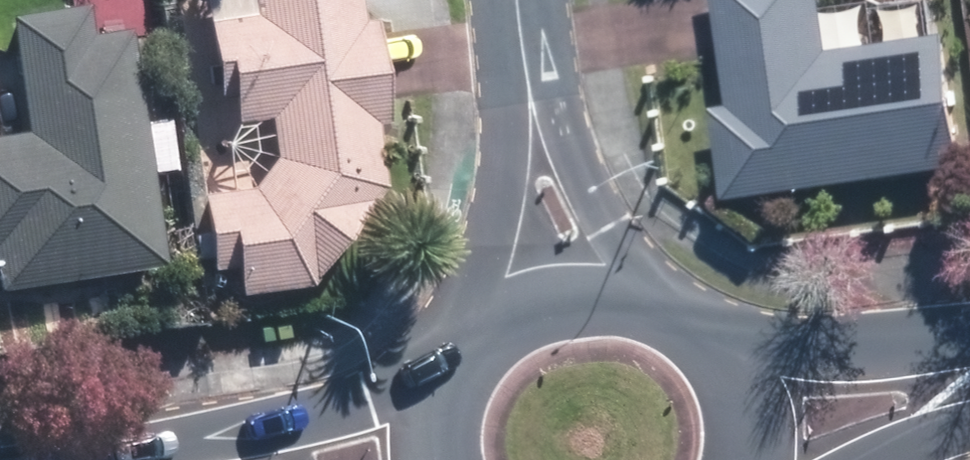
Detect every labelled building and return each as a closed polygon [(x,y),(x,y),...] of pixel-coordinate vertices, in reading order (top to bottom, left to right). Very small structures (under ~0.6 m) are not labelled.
[(301,291),(378,187),(371,48),(355,49),(352,0),(196,0),(200,73),(222,72),(229,187),(196,189),(200,268),(226,267),(228,295),(301,291)] [(730,105),(709,108),(720,199),(960,170),(939,0),(874,0),(879,41),(830,47),(824,0),(718,0),(730,105)] [(37,280),(154,265),(124,34),(85,39),(81,2),(2,12),(7,50),(17,129),(0,131),(0,285),(37,280)]
